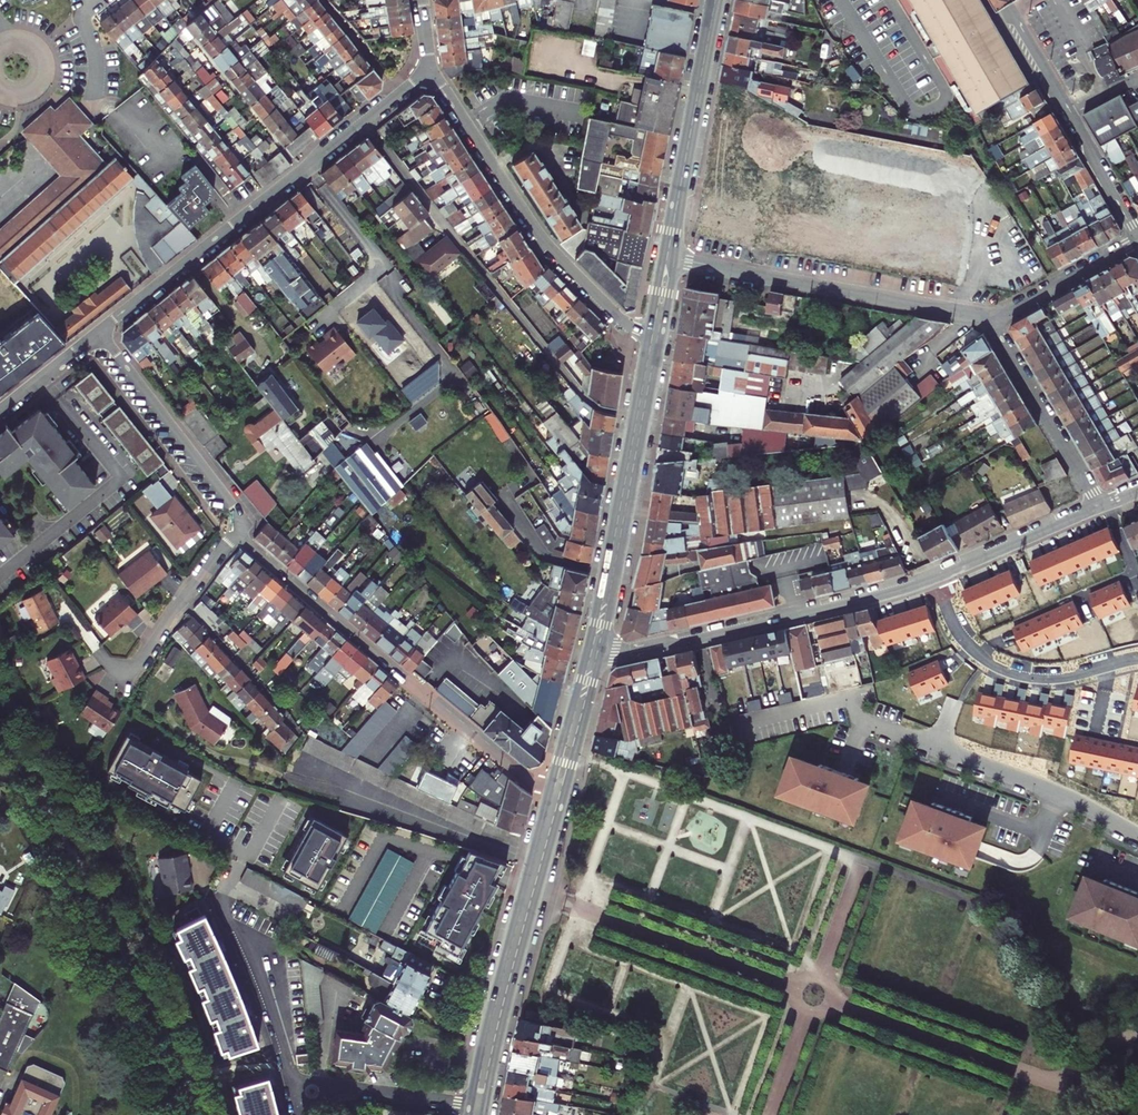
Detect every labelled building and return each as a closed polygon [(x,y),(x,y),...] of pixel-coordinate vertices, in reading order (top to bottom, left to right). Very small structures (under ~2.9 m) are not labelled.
[(146,11),(138,0),(129,0),(124,4),(144,30),(154,23),(146,11)] [(146,11),(158,3),(156,0),(138,0),(146,11)] [(217,1),(225,10),(231,18),(233,21),(239,16),(226,0),(219,0),(217,1)] [(282,0),(272,0),(261,9),(262,10),(251,18),(254,22),(263,16),(282,0)] [(316,0),(300,0),(299,0),(292,7),(298,15),(316,0)] [(321,0),(316,0),(298,15),(305,23),(326,7),(321,0)] [(461,12),(476,11),(474,0),(434,0),(437,16),(461,12)] [(489,8),(488,0),(474,0),(476,11),(477,16),(478,23),(478,24),(484,23),(482,9),(489,8)] [(501,0),(488,0),(489,8),(495,7),(498,21),(492,22),(494,33),(499,32),(509,35),(502,5),(501,0)] [(502,5),(511,2),(515,21),(522,20),(522,18),(520,7),(518,0),(501,0),(502,5)] [(598,0),(596,8),(612,11),(613,3),(598,0)] [(764,16),(765,9),(766,5),(747,0),(738,0),(736,11),(764,16)] [(766,5),(765,9),(779,12),(780,8),(806,13),(806,0),(787,0),(787,2),(777,0),(747,0),(766,5)] [(975,124),(1001,110),(1034,92),(981,0),(900,0),(975,124)] [(998,12),(1017,0),(990,0),(998,12)] [(1099,0),(1084,0),(1109,43),(1120,37),(1116,30),(1110,34),(1096,9),(1102,6),(1100,2),(1099,0)] [(210,7),(200,15),(190,24),(197,33),(197,32),(211,20),(225,10),(217,1),(210,7)] [(372,16),(411,10),(410,1),(371,6),(372,16)] [(198,11),(200,15),(210,7),(207,3),(198,11)] [(113,13),(134,37),(144,30),(124,4),(113,13)] [(520,7),(522,18),(533,16),(536,27),(541,27),(538,13),(537,6),(536,4),(520,7)] [(641,47),(682,55),(691,12),(663,7),(650,4),(641,47)] [(558,5),(557,12),(572,15),(573,8),(558,5)] [(333,15),(326,7),(305,23),(312,32),(333,15)] [(358,8),(342,10),(349,19),(359,18),(358,8)] [(596,8),(595,15),(611,17),(612,11),(596,8)] [(196,9),(184,17),(189,24),(190,24),(200,15),(198,11),(196,9)] [(413,19),(411,10),(372,16),(374,25),(413,19)] [(734,23),(790,33),(792,28),(771,24),(773,18),(764,16),(736,11),(734,23)] [(461,12),(437,16),(438,28),(462,25),(478,23),(477,16),(462,18),(461,12)] [(556,15),(555,20),(570,23),(572,15),(557,12),(556,15)] [(134,37),(113,13),(103,21),(124,45),(134,37)] [(318,43),(328,35),(340,25),(333,15),(312,32),(310,33),(318,43)] [(595,15),(594,23),(610,26),(611,17),(595,15)] [(254,22),(261,31),(269,25),(270,24),(263,16),(254,22)] [(184,17),(174,24),(180,33),(189,24),(184,17)] [(363,26),(362,17),(359,18),(349,19),(356,27),(363,26)] [(204,41),(215,55),(229,43),(223,35),(230,29),(237,38),(243,33),(233,21),(231,18),(218,29),(204,41)] [(375,37),(414,31),(413,19),(374,25),(375,37)] [(204,41),(218,29),(211,20),(197,32),(197,33),(204,41)] [(570,23),(555,20),(554,28),(568,31),(570,23)] [(440,41),(464,37),(494,33),(492,22),(488,23),(484,23),(478,24),(479,28),(463,30),(462,25),(438,28),(440,41)] [(594,23),(593,30),(608,33),(610,26),(594,23)] [(734,23),(731,33),(765,39),(767,33),(789,37),(790,33),(734,23)] [(172,36),(167,40),(170,44),(173,41),(178,35),(180,33),(174,24),(167,29),(172,36)] [(261,31),(268,40),(275,33),(269,25),(261,31)] [(286,25),(281,29),(285,34),(288,37),(293,34),(286,25)] [(347,33),(340,25),(328,35),(335,43),(347,33)] [(1120,37),(1109,43),(1127,72),(1129,72),(1137,68),(1137,26),(1120,37)] [(285,34),(281,29),(275,33),(268,40),(271,44),(285,34)] [(608,33),(593,30),(592,38),(607,41),(608,33)] [(333,58),(354,42),(347,33),(335,43),(326,50),(333,59),(333,58)] [(765,39),(731,33),(728,49),(760,56),(761,50),(783,54),(787,43),(765,39)] [(300,42),(293,34),(288,37),(295,46),(300,42)] [(178,35),(173,41),(179,47),(184,43),(178,35)] [(162,53),(169,46),(170,44),(167,40),(164,36),(158,41),(162,46),(159,49),(162,53)] [(440,41),(441,52),(478,47),(485,46),(484,39),(465,42),(464,37),(440,41)] [(225,67),(250,47),(246,42),(241,45),(236,38),(229,43),(215,55),(225,67)] [(520,48),(528,50),(531,41),(523,39),(520,48)] [(309,49),(302,40),(300,42),(295,46),(302,55),(309,49)] [(170,44),(169,46),(175,53),(177,52),(182,57),(185,55),(179,47),(173,41),(170,44)] [(361,50),(354,42),(333,58),(335,60),(338,58),(343,65),(361,50)] [(184,43),(179,47),(185,55),(186,56),(191,52),(189,50),(184,43)] [(1127,72),(1109,43),(1095,52),(1110,87),(1130,76),(1129,75),(1130,75),(1129,72),(1127,72)] [(225,67),(233,77),(247,66),(256,58),(260,55),(252,45),(250,47),(225,67)] [(443,64),(480,59),(478,47),(441,52),(443,64)] [(652,69),(652,77),(677,82),(682,55),(641,47),(639,63),(635,62),(634,65),(652,69)] [(725,63),(756,69),(794,76),(795,72),(780,68),(782,60),(760,56),(728,49),(725,63)] [(361,50),(343,65),(339,68),(345,76),(346,75),(368,58),(361,50)] [(192,64),(196,69),(204,63),(199,57),(197,59),(191,52),(186,56),(192,64)] [(192,64),(186,56),(185,55),(182,57),(179,59),(186,68),(192,64)] [(247,66),(233,77),(242,89),(269,67),(260,55),(256,58),(261,65),(252,72),(247,66)] [(140,74),(149,84),(168,69),(158,56),(140,74)] [(612,60),(600,57),(598,66),(610,69),(612,60)] [(368,58),(346,75),(354,85),(376,68),(368,58)] [(451,77),(466,67),(481,66),(480,59),(443,64),(451,77)] [(321,68),(314,60),(308,64),(315,72),(321,68)] [(515,72),(522,73),(525,62),(517,61),(515,72)] [(199,72),(201,75),(209,68),(204,63),(196,69),(199,72)] [(754,77),(756,69),(725,63),(722,80),(746,84),(786,110),(792,85),(754,77)] [(862,75),(853,63),(847,68),(856,79),(862,75)] [(199,72),(196,69),(192,64),(186,68),(184,69),(192,79),(199,72)] [(242,89),(253,103),(267,92),(275,86),(268,77),(274,72),(269,67),(242,89)] [(321,68),(315,72),(322,81),(327,77),(321,68)] [(384,78),(376,68),(354,85),(353,85),(362,97),(363,96),(365,99),(384,86),(384,78)] [(157,94),(176,78),(168,69),(149,84),(157,94)] [(217,74),(207,82),(214,90),(215,91),(224,84),(217,74)] [(652,77),(644,75),(641,91),(632,90),(630,99),(672,107),(677,82),(652,77)] [(354,108),(329,76),(327,77),(322,81),(316,86),(310,79),(303,85),(313,96),(334,123),(354,108)] [(183,87),(176,78),(157,94),(164,102),(183,87)] [(207,96),(208,95),(214,90),(207,82),(206,81),(199,87),(207,96)] [(265,116),(291,95),(280,81),(276,84),(282,93),(274,99),(267,92),(253,103),(265,116)] [(183,87),(164,102),(171,111),(190,96),(190,95),(183,87)] [(224,88),(219,92),(226,101),(231,97),(224,88)] [(1008,122),(1046,101),(1039,89),(1034,92),(1001,110),(1008,122)] [(225,103),(215,91),(214,90),(208,95),(217,106),(219,103),(222,106),(225,103)] [(407,118),(410,122),(420,115),(439,103),(434,95),(426,93),(399,114),(403,120),(407,118)] [(1131,109),(1122,94),(1085,115),(1104,148),(1117,140),(1137,128),(1137,122),(1131,109)] [(179,121),(184,116),(197,105),(190,95),(190,96),(171,111),(179,121)] [(296,101),(291,95),(265,116),(276,130),(290,119),(283,111),(296,101)] [(90,118),(71,96),(57,108),(52,104),(21,130),(45,157),(59,145),(53,138),(58,134),(56,130),(55,126),(54,122),(55,118),(57,115),(59,111),(62,109),(66,107),(70,106),(74,106),(78,107),(81,109),(84,111),(87,115),(88,118),(88,119),(90,118)] [(300,106),(310,118),(313,122),(322,133),(334,123),(313,96),(300,106)] [(672,107),(630,99),(629,103),(619,101),(615,122),(666,133),(672,107)] [(229,109),(225,103),(222,106),(219,108),(218,108),(225,116),(227,114),(229,116),(232,113),(229,109)] [(243,111),(236,103),(229,109),(232,113),(236,117),(243,111)] [(439,103),(420,115),(423,119),(413,126),(414,127),(406,132),(410,138),(417,133),(446,114),(439,103)] [(1038,121),(1053,113),(1048,103),(1033,112),(1038,121)] [(195,129),(208,118),(197,105),(184,116),(195,129)] [(59,145),(88,119),(88,118),(87,115),(84,111),(81,109),(78,107),(74,106),(70,106),(66,107),(62,109),(59,111),(57,115),(55,118),(54,122),(55,126),(56,130),(58,134),(53,138),(59,145)] [(243,111),(236,117),(240,122),(243,125),(250,120),(243,111)] [(232,113),(229,116),(236,125),(240,122),(236,117),(232,113)] [(1060,124),(1053,113),(1038,121),(1024,129),(1027,134),(1020,138),(1024,145),(1041,135),(1060,124)] [(446,114),(417,133),(420,137),(410,144),(414,151),(431,140),(454,126),(446,114)] [(624,165),(660,173),(666,133),(615,122),(590,115),(576,186),(599,191),(619,195),(622,176),(624,165)] [(193,139),(197,143),(215,127),(208,118),(195,129),(199,134),(193,139)] [(276,130),(286,143),(294,137),(301,132),(307,127),(313,122),(310,118),(296,128),(290,119),(276,130)] [(16,282),(134,178),(139,183),(151,196),(145,202),(163,222),(168,218),(175,226),(153,244),(166,261),(199,236),(189,226),(167,202),(121,151),(110,161),(85,134),(92,127),(93,123),(89,122),(88,119),(59,145),(81,169),(66,181),(65,180),(0,237),(0,265),(16,282)] [(236,125),(234,127),(236,130),(239,128),(244,135),(247,132),(243,125),(240,122),(236,125)] [(313,122),(307,127),(315,137),(322,133),(313,122)] [(386,124),(381,129),(387,137),(393,133),(386,124)] [(1024,159),(1067,136),(1060,124),(1041,135),(1042,138),(1025,147),(1027,151),(1020,156),(1023,160),(1024,159)] [(424,161),(431,157),(461,138),(454,126),(431,140),(435,146),(428,150),(428,149),(416,157),(413,152),(402,158),(411,169),(412,169),(424,161)] [(215,127),(197,143),(204,152),(223,137),(215,127)] [(307,127),(301,132),(309,142),(315,137),(307,127)] [(259,132),(252,137),(258,144),(260,142),(264,139),(259,132)] [(301,132),(294,137),(302,148),(309,142),(301,132)] [(264,139),(260,142),(264,146),(272,140),(269,135),(264,139)] [(1041,135),(1024,145),(1025,147),(1042,138),(1041,135)] [(1030,170),(1073,146),(1067,136),(1024,159),(1030,170)] [(230,145),(223,137),(204,152),(212,161),(230,145)] [(258,144),(252,137),(249,139),(251,142),(248,144),(252,150),(259,145),(258,144)] [(294,137),(286,143),(295,154),(302,148),(294,137)] [(396,168),(370,137),(360,145),(387,179),(393,187),(396,185),(393,181),(397,178),(392,171),(396,168)] [(431,157),(438,166),(468,148),(461,138),(431,157)] [(1117,140),(1104,148),(1109,156),(1122,149),(1117,140)] [(1005,156),(998,144),(989,149),(996,161),(1005,156)] [(65,180),(66,181),(81,169),(59,145),(45,157),(61,175),(0,228),(0,237),(65,180)] [(230,145),(212,161),(222,174),(241,159),(230,145)] [(255,160),(260,166),(268,159),(263,154),(264,152),(259,145),(252,150),(252,151),(258,158),(255,160)] [(387,179),(360,145),(349,153),(373,183),(378,179),(382,183),(387,179)] [(1073,146),(1030,170),(1031,173),(1035,171),(1040,179),(1057,169),(1080,157),(1073,146)] [(468,148),(438,166),(430,171),(419,178),(427,188),(475,158),(468,148)] [(293,162),(283,149),(276,154),(287,167),(293,162)] [(540,160),(533,149),(513,163),(562,235),(581,222),(574,211),(575,210),(566,196),(564,197),(550,175),(551,174),(541,160),(540,160)] [(1124,152),(1122,149),(1109,156),(1111,160),(1124,152)] [(373,183),(349,153),(338,162),(358,187),(363,192),(369,187),(375,195),(379,191),(373,183)] [(287,167),(276,154),(270,159),(281,172),(287,167)] [(1137,177),(1137,162),(1134,155),(1127,158),(1137,176),(1137,177)] [(1086,168),(1080,157),(1057,169),(1064,181),(1075,174),(1086,168)] [(443,192),(482,169),(475,158),(427,188),(434,198),(443,192)] [(222,174),(233,188),(252,172),(241,159),(222,174)] [(281,172),(270,159),(264,163),(275,176),(281,172)] [(424,161),(412,169),(419,178),(430,171),(424,161)] [(184,189),(167,202),(189,226),(211,208),(206,201),(212,196),(207,189),(214,183),(197,162),(183,173),(188,179),(181,184),(184,189)] [(344,199),(358,187),(338,162),(324,173),(344,199)] [(275,176),(264,163),(258,169),(268,182),(275,176)] [(624,165),(622,176),(658,184),(660,173),(624,165)] [(1086,168),(1075,174),(1084,190),(1095,184),(1086,168)] [(449,201),(487,178),(482,169),(443,192),(449,201)] [(1035,171),(1031,173),(1036,181),(1040,179),(1035,171)] [(658,184),(622,176),(619,195),(640,200),(641,196),(655,199),(658,184)] [(448,215),(493,187),(487,178),(449,201),(441,206),(448,215)] [(1134,184),(1131,179),(1124,182),(1137,206),(1137,182),(1134,184)] [(1012,180),(1009,182),(1015,193),(1018,191),(1012,180)] [(413,190),(406,181),(395,189),(399,195),(403,199),(413,190)] [(151,196),(139,183),(139,185),(137,191),(136,198),(135,204),(134,210),(134,216),(135,222),(136,229),(136,232),(138,238),(141,247),(144,255),(146,258),(147,260),(154,271),(166,261),(153,244),(175,226),(168,218),(163,222),(145,202),(151,196)] [(1084,190),(1085,192),(1096,185),(1095,184),(1084,190)] [(322,205),(307,185),(298,192),(314,211),(322,205)] [(493,187),(448,215),(455,223),(459,220),(460,221),(500,197),(493,187)] [(390,227),(395,224),(422,201),(413,190),(403,199),(392,208),(382,216),(385,220),(393,213),(396,217),(388,224),(390,227)] [(594,214),(593,221),(648,233),(655,199),(641,196),(640,200),(619,195),(599,191),(597,202),(617,207),(615,216),(613,218),(594,214)] [(1112,240),(1090,201),(1084,205),(1076,191),(1071,194),(1076,203),(1100,246),(1112,240)] [(286,201),(300,218),(322,245),(327,240),(313,223),(319,218),(314,211),(298,192),(286,201)] [(1090,201),(1112,240),(1121,235),(1122,230),(1102,194),(1090,201)] [(399,195),(389,203),(392,208),(403,199),(399,195)] [(500,197),(460,221),(459,220),(455,223),(463,233),(480,223),(506,207),(500,197)] [(286,201),(272,212),(286,229),(300,218),(286,201)] [(401,223),(407,230),(426,216),(431,212),(422,201),(395,224),(397,226),(401,223)] [(382,216),(392,208),(389,203),(388,202),(376,209),(382,216)] [(1077,219),(1069,224),(1086,254),(1100,246),(1076,203),(1070,207),(1077,219)] [(1086,254),(1069,224),(1058,205),(1053,208),(1064,228),(1056,232),(1072,262),(1086,254)] [(506,207),(480,223),(484,229),(478,233),(481,236),(512,217),(506,207)] [(259,222),(275,241),(279,245),(297,268),(303,264),(298,258),(300,256),(294,249),(289,248),(286,244),(293,238),(286,229),(272,212),(259,222)] [(407,230),(399,237),(430,277),(463,251),(448,233),(426,251),(417,240),(435,226),(426,216),(407,230)] [(493,244),(500,239),(519,227),(512,217),(481,236),(470,243),(478,253),(482,250),(479,245),(489,238),(493,244)] [(586,232),(585,245),(620,252),(619,256),(620,258),(634,263),(642,264),(648,233),(593,221),(588,220),(587,227),(586,232)] [(1072,262),(1056,232),(1049,220),(1043,224),(1050,237),(1044,240),(1060,269),(1072,262)] [(239,238),(254,257),(275,241),(259,222),(239,238)] [(519,227),(500,239),(507,249),(499,254),(503,259),(489,267),(493,271),(500,267),(510,260),(531,246),(519,227)] [(562,242),(568,248),(586,232),(587,227),(583,227),(562,242)] [(577,258),(585,245),(586,232),(568,248),(577,258)] [(254,257),(239,238),(228,247),(242,265),(248,272),(255,267),(258,271),(258,274),(265,283),(268,281),(275,290),(278,287),(258,262),(254,257)] [(325,303),(297,268),(279,245),(258,262),(278,287),(304,320),(325,303)] [(620,252),(585,245),(577,258),(626,307),(635,307),(642,264),(634,263),(620,258),(619,256),(620,252)] [(531,246),(510,260),(527,285),(529,285),(545,267),(531,246)] [(237,270),(242,265),(228,247),(215,257),(240,288),(247,283),(237,270)] [(240,288),(215,257),(200,269),(216,289),(225,282),(228,286),(230,284),(234,290),(234,294),(235,296),(242,291),(240,288)] [(1135,257),(1127,261),(1137,280),(1137,257),(1135,257)] [(1115,267),(1136,304),(1137,307),(1137,296),(1137,294),(1137,293),(1137,280),(1127,261),(1115,267)] [(540,292),(558,273),(549,264),(545,267),(529,285),(533,290),(535,287),(540,292)] [(504,272),(500,267),(493,271),(497,277),(504,272)] [(1136,304),(1115,267),(1104,274),(1129,318),(1133,316),(1131,313),(1128,308),(1136,304)] [(546,306),(554,297),(567,283),(558,273),(540,292),(537,294),(546,306)] [(220,306),(195,274),(182,284),(205,314),(211,309),(212,312),(220,306)] [(1104,274),(1092,281),(1110,313),(1111,314),(1117,311),(1123,321),(1128,330),(1134,327),(1129,318),(1104,274)] [(51,329),(63,342),(129,291),(118,276),(94,295),(91,292),(68,310),(71,313),(51,329)] [(477,284),(490,300),(498,294),(484,278),(477,284)] [(1078,288),(1085,301),(1092,312),(1107,339),(1112,337),(1110,335),(1113,334),(1104,317),(1110,313),(1092,281),(1078,288)] [(567,283),(554,297),(566,309),(579,295),(567,283)] [(182,284),(171,293),(192,320),(199,315),(201,319),(203,323),(207,330),(208,329),(212,334),(217,330),(205,314),(182,284)] [(688,286),(684,308),(734,317),(737,300),(721,297),(721,292),(688,286)] [(1051,320),(1053,319),(1071,309),(1085,301),(1078,288),(1052,303),(1056,309),(1048,313),(1051,320)] [(255,308),(242,291),(235,296),(237,297),(236,302),(246,315),(255,308)] [(782,312),(785,294),(771,291),(770,300),(768,310),(781,313),(782,312)] [(160,301),(175,320),(181,315),(185,321),(185,324),(190,330),(192,328),(198,337),(203,334),(192,320),(171,293),(160,301)] [(490,300),(486,303),(493,311),(504,302),(498,294),(490,300)] [(793,314),(797,296),(785,294),(782,312),(793,314)] [(579,295),(566,309),(579,321),(591,308),(579,295)] [(192,342),(175,320),(160,301),(150,310),(164,329),(170,324),(173,329),(174,334),(178,339),(180,337),(187,346),(192,342)] [(1085,301),(1071,309),(1077,321),(1092,312),(1085,301)] [(1131,313),(1137,310),(1137,307),(1136,304),(1128,308),(1131,313)] [(1019,338),(1051,320),(1048,313),(1044,307),(1015,323),(1013,329),(1019,338)] [(579,321),(587,329),(600,316),(591,308),(579,321)] [(734,317),(684,308),(680,331),(731,340),(734,317)] [(150,310),(137,320),(153,341),(181,377),(185,374),(172,358),(174,357),(171,353),(173,351),(165,342),(162,344),(157,337),(165,330),(164,329),(150,310)] [(1117,311),(1111,314),(1117,325),(1123,321),(1117,311)] [(476,312),(465,321),(471,328),(483,319),(476,312)] [(61,343),(34,313),(0,340),(0,392),(61,343)] [(1104,317),(1113,334),(1120,330),(1117,325),(1111,314),(1110,313),(1104,317)] [(600,316),(587,329),(581,335),(584,338),(578,345),(579,346),(584,350),(608,325),(600,316)] [(950,323),(916,317),(842,380),(849,389),(839,398),(846,406),(905,359),(950,323)] [(1026,350),(1060,331),(1053,319),(1051,320),(1019,338),(1026,350)] [(123,338),(141,361),(148,355),(146,353),(152,348),(153,341),(137,320),(125,329),(123,338)] [(857,359),(894,331),(886,321),(848,348),(857,359)] [(235,326),(232,322),(219,333),(243,363),(246,360),(245,358),(257,349),(246,336),(245,337),(240,331),(239,331),(236,328),(235,326)] [(353,352),(332,326),(321,335),(324,339),(318,344),(315,340),(303,348),(319,368),(324,368),(340,355),(343,360),(353,352)] [(1060,331),(1026,350),(1032,361),(1067,340),(1061,330),(1060,331)] [(731,340),(680,331),(678,346),(749,358),(752,343),(731,340)] [(578,361),(586,372),(593,374),(589,390),(601,401),(620,405),(625,370),(595,365),(584,350),(579,346),(578,347),(574,343),(571,345),(561,333),(550,342),(564,359),(569,356),(575,363),(578,361)] [(914,370),(905,359),(846,406),(844,407),(851,417),(864,439),(867,444),(888,426),(893,422),(947,379),(950,377),(995,350),(985,334),(963,350),(965,353),(959,357),(957,355),(949,360),(948,359),(913,388),(905,377),(914,370)] [(1067,340),(1032,361),(1039,372),(1073,351),(1067,340)] [(766,408),(767,397),(746,393),(750,370),(788,376),(789,372),(796,374),(797,370),(827,373),(830,356),(752,343),(749,358),(747,370),(725,366),(724,375),(723,380),(722,383),(722,386),(721,389),(721,394),(672,386),(667,414),(697,420),(711,423),(745,426),(790,431),(819,435),(846,437),(864,439),(851,417),(766,408)] [(749,358),(678,346),(676,359),(725,366),(747,370),(749,358)] [(1001,361),(995,350),(950,377),(953,382),(967,374),(970,379),(1001,361)] [(1073,351),(1039,372),(1045,382),(1079,362),(1073,351)] [(1118,359),(1125,371),(1137,363),(1132,352),(1118,359)] [(725,366),(676,359),(673,373),(707,379),(708,372),(724,375),(725,366)] [(1007,371),(1001,361),(970,379),(962,383),(965,389),(972,385),(982,379),(985,384),(1007,371)] [(1079,362),(1045,382),(1051,393),(1086,373),(1079,362)] [(157,364),(148,371),(154,379),(163,372),(157,364)] [(1013,382),(1007,371),(985,384),(975,390),(959,399),(962,406),(981,395),(983,399),(1013,382)] [(593,374),(586,372),(583,383),(589,390),(593,374)] [(91,373),(74,386),(97,415),(98,414),(103,420),(101,421),(146,477),(153,472),(159,480),(169,473),(162,465),(163,464),(118,407),(117,408),(113,403),(114,402),(91,373)] [(270,373),(254,385),(271,407),(280,419),(296,407),(270,373)] [(706,386),(707,379),(673,373),(672,386),(721,394),(721,389),(706,386)] [(1086,373),(1051,393),(1057,404),(1092,383),(1086,373)] [(956,388),(962,383),(970,379),(967,374),(953,382),(956,388)] [(1128,377),(1123,379),(1129,390),(1134,387),(1128,377)] [(982,379),(972,385),(975,390),(985,384),(982,379)] [(1019,392),(1013,382),(983,399),(972,405),(975,410),(983,406),(994,400),(997,405),(1019,392)] [(1092,383),(1057,404),(1064,414),(1098,394),(1092,383)] [(578,392),(572,385),(564,392),(570,400),(578,392)] [(280,419),(296,439),(335,408),(319,388),(296,407),(280,419)] [(578,392),(570,400),(585,417),(592,425),(616,429),(619,414),(597,407),(578,392)] [(1025,403),(1019,392),(997,405),(986,411),(978,416),(981,422),(989,417),(989,418),(992,416),(1001,411),(1004,416),(1025,403)] [(558,436),(572,454),(578,449),(570,440),(575,437),(582,445),(586,441),(574,426),(546,394),(539,400),(550,414),(544,419),(558,436)] [(1098,394),(1064,414),(1070,424),(1104,405),(1098,394)] [(986,411),(997,405),(994,400),(983,406),(986,411)] [(1031,413),(1025,403),(1004,416),(995,421),(993,422),(999,433),(1031,413)] [(197,405),(183,415),(185,418),(199,408),(197,405)] [(1104,405),(1070,424),(1077,436),(1111,416),(1104,405)] [(296,439),(280,419),(271,407),(247,427),(260,444),(272,435),(292,461),(305,452),(296,439)] [(185,418),(189,423),(203,413),(199,408),(185,418)] [(335,408),(296,439),(305,452),(311,460),(346,422),(335,408)] [(494,410),(486,414),(501,441),(509,437),(494,410)] [(995,421),(1004,416),(1001,411),(992,416),(995,421)] [(19,428),(26,436),(18,442),(12,434),(7,428),(0,434),(0,474),(3,477),(26,458),(66,508),(94,486),(72,459),(76,456),(53,427),(51,429),(38,413),(19,428)] [(203,413),(189,423),(194,430),(209,420),(203,413)] [(1038,424),(1031,413),(999,433),(989,438),(993,444),(1004,437),(1007,442),(1011,440),(1019,435),(1038,424)] [(667,414),(664,433),(686,436),(687,427),(695,429),(697,420),(667,414)] [(978,416),(966,423),(969,429),(981,422),(978,416)] [(1111,416),(1077,436),(1083,447),(1117,427),(1111,416)] [(592,425),(585,417),(574,426),(586,441),(592,449),(613,453),(616,429),(592,425)] [(209,420),(194,430),(199,436),(213,425),(209,420)] [(897,429),(893,422),(888,426),(892,432),(897,429)] [(199,436),(205,443),(219,432),(213,425),(199,436)] [(742,454),(788,450),(790,431),(745,426),(744,439),(742,454)] [(1117,427),(1083,447),(1089,458),(1123,437),(1117,427)] [(26,436),(19,428),(12,434),(18,442),(26,436)] [(211,451),(225,440),(219,432),(205,443),(211,451)] [(1089,458),(1095,468),(1129,450),(1137,445),(1135,440),(1136,439),(1131,432),(1123,437),(1089,458)] [(686,436),(664,433),(662,444),(695,450),(696,443),(713,446),(714,441),(686,436)] [(819,435),(817,448),(849,445),(846,437),(819,435)] [(1011,440),(1022,460),(1030,455),(1019,435),(1011,440)] [(588,473),(572,454),(558,436),(552,441),(560,453),(563,453),(569,461),(564,465),(571,475),(581,487),(605,495),(608,482),(592,478),(588,473)] [(697,496),(687,494),(654,489),(650,518),(701,523),(702,534),(702,537),(728,534),(760,529),(856,515),(849,490),(872,487),(868,481),(883,473),(867,444),(864,439),(846,437),(849,445),(862,473),(742,488),(742,487),(730,488),(713,489),(713,493),(697,496)] [(744,439),(728,441),(729,455),(742,454),(744,439)] [(216,457),(218,457),(231,447),(225,440),(211,451),(216,457)] [(366,441),(337,467),(346,478),(355,488),(364,499),(372,509),(374,511),(402,487),(366,441)] [(662,444),(659,461),(702,457),(703,455),(694,455),(695,450),(662,444)] [(608,482),(613,453),(592,449),(588,473),(592,478),(608,482)] [(1095,468),(1105,484),(1110,486),(1137,474),(1137,466),(1129,450),(1095,468)] [(659,461),(654,489),(687,494),(688,487),(691,487),(693,485),(694,479),(698,479),(701,477),(702,471),(699,469),(700,464),(715,465),(717,462),(717,456),(702,457),(659,461)] [(1067,475),(1057,457),(1041,466),(1050,482),(1067,475)] [(536,469),(552,493),(572,523),(598,528),(602,510),(578,506),(567,490),(564,487),(560,490),(549,475),(548,476),(540,466),(536,469)] [(578,506),(602,510),(605,495),(581,487),(571,475),(566,479),(571,487),(567,490),(578,506)] [(355,488),(346,478),(342,482),(350,492),(355,488)] [(244,489),(251,496),(263,486),(257,479),(244,489)] [(484,479),(468,492),(503,535),(516,525),(494,499),(499,496),(484,479)] [(729,480),(712,481),(713,489),(730,488),(729,480)] [(251,496),(256,503),(269,493),(263,486),(251,496)] [(350,492),(349,493),(359,506),(364,499),(355,488),(350,492)] [(1052,510),(1039,489),(1004,505),(1013,527),(1052,510)] [(526,497),(522,492),(516,496),(520,501),(526,497)] [(276,502),(269,493),(256,503),(267,515),(276,502)] [(572,523),(552,493),(546,496),(552,504),(550,505),(566,530),(574,532),(572,538),(596,543),(598,528),(572,523)] [(177,497),(170,502),(194,534),(201,528),(177,497)] [(194,534),(170,502),(154,514),(179,546),(194,534)] [(1002,525),(990,503),(955,522),(969,546),(977,542),(976,539),(1002,525)] [(381,519),(374,511),(372,509),(368,512),(376,523),(381,519)] [(881,512),(868,514),(872,528),(887,524),(881,512)] [(18,535),(0,513),(0,549),(18,535)] [(701,523),(650,518),(647,540),(697,534),(702,534),(701,523)] [(536,519),(533,521),(553,549),(593,558),(596,543),(572,538),(563,536),(561,533),(559,540),(545,520),(540,524),(536,519)] [(264,528),(275,537),(281,530),(270,521),(264,528)] [(98,530),(100,532),(107,524),(107,523),(98,530)] [(959,550),(944,523),(919,537),(933,562),(959,550)] [(1127,525),(1137,549),(1137,548),(1137,523),(1132,526),(1131,523),(1127,525)] [(107,524),(100,532),(105,538),(113,531),(107,524)] [(275,537),(264,528),(258,536),(268,544),(275,537)] [(302,548),(289,563),(300,572),(321,548),(331,537),(320,528),(302,548)] [(1120,550),(1110,528),(1031,563),(1040,584),(1120,550)] [(268,544),(279,554),(292,539),(298,532),(294,529),(288,536),(281,530),(275,537),(268,544)] [(647,540),(644,555),(693,549),(699,548),(729,544),(728,534),(702,537),(702,534),(697,534),(647,540)] [(823,542),(826,554),(829,553),(828,548),(839,545),(840,548),(843,547),(840,536),(823,540),(823,542)] [(890,556),(880,559),(885,578),(907,572),(892,536),(885,539),(888,546),(886,547),(887,549),(890,556)] [(292,539),(279,554),(289,563),(302,548),(292,539)] [(729,544),(699,548),(702,569),(748,558),(765,555),(762,539),(729,544)] [(340,546),(338,550),(331,557),(310,581),(321,590),(340,569),(335,565),(347,552),(340,546)] [(226,576),(233,583),(255,558),(242,547),(223,569),(218,575),(223,579),(226,576)] [(153,548),(121,572),(138,594),(157,580),(156,578),(160,576),(161,577),(170,570),(153,548)] [(321,548),(300,572),(310,581),(331,557),(321,548)] [(693,549),(644,555),(636,587),(639,586),(662,580),(666,563),(687,562),(694,559),(693,549)] [(890,556),(887,549),(879,552),(880,559),(890,556)] [(861,553),(845,557),(848,567),(853,587),(869,583),(862,555),(861,553)] [(870,553),(862,555),(869,583),(885,578),(880,559),(872,561),(870,553)] [(60,557),(46,568),(52,576),(66,565),(60,557)] [(1032,569),(1027,557),(1020,560),(1026,572),(1032,569)] [(246,588),(265,567),(255,558),(233,583),(226,592),(231,596),(242,585),(246,588)] [(752,573),(748,558),(702,569),(698,570),(703,589),(710,587),(712,594),(708,598),(686,604),(691,625),(776,605),(771,584),(760,586),(758,577),(752,573)] [(541,575),(545,578),(550,585),(563,588),(561,592),(585,598),(590,569),(550,560),(546,573),(541,572),(541,575)] [(321,590),(331,599),(345,584),(354,573),(344,564),(340,569),(321,590)] [(275,575),(265,567),(246,588),(245,589),(255,598),(275,575)] [(826,573),(800,579),(805,598),(835,591),(830,571),(829,567),(824,568),(826,573)] [(848,567),(830,571),(835,591),(853,587),(848,567)] [(1012,571),(964,592),(973,613),(1021,592),(1012,571)] [(331,599),(341,607),(358,587),(367,577),(361,573),(349,587),(345,584),(331,599)] [(275,575),(255,598),(254,600),(264,609),(286,584),(275,575)] [(550,585),(545,578),(528,603),(508,588),(502,595),(521,609),(528,613),(550,624),(577,631),(585,598),(561,592),(563,588),(550,585)] [(662,580),(639,586),(635,607),(651,612),(659,610),(666,578),(662,580)] [(1089,593),(1099,617),(1129,605),(1119,581),(1089,593)] [(358,587),(341,607),(352,616),(378,586),(374,582),(365,592),(358,587)] [(296,593),(286,584),(264,609),(260,614),(265,618),(271,611),(276,615),(296,593)] [(242,585),(231,596),(235,599),(245,589),(246,588),(242,585)] [(352,616),(362,625),(375,610),(389,595),(378,586),(352,616)] [(44,588),(26,597),(43,629),(61,620),(44,588)] [(210,588),(203,598),(208,602),(215,591),(210,588)] [(111,600),(96,612),(110,630),(124,620),(125,621),(139,610),(122,589),(110,598),(111,600)] [(296,593),(276,615),(280,620),(274,627),(279,631),(292,616),(306,601),(296,593)] [(208,602),(203,598),(197,607),(217,628),(225,619),(208,602)] [(306,601),(292,616),(294,619),(308,604),(306,601)] [(1074,601),(1013,627),(1023,650),(1084,625),(1074,601)] [(935,625),(927,603),(875,621),(885,642),(935,625)] [(288,625),(292,629),(298,622),(315,636),(328,620),(308,604),(294,619),(288,625)] [(686,604),(669,608),(671,618),(673,630),(691,625),(686,604)] [(630,605),(627,618),(653,623),(654,622),(671,618),(669,608),(659,610),(651,612),(635,607),(630,605)] [(857,613),(863,635),(872,633),(871,636),(878,646),(885,642),(875,621),(871,612),(870,609),(857,613)] [(377,638),(396,616),(390,610),(383,617),(375,610),(362,625),(377,638)] [(492,616),(496,620),(501,614),(497,611),(492,616)] [(528,613),(525,619),(508,611),(505,617),(519,624),(546,638),(573,645),(577,631),(550,624),(528,613)] [(187,636),(189,639),(202,625),(191,613),(186,618),(188,621),(175,634),(181,641),(187,636)] [(857,613),(845,615),(854,652),(867,649),(863,635),(857,613)] [(845,615),(787,628),(792,653),(802,699),(803,699),(863,685),(858,668),(854,652),(845,615)] [(396,616),(377,638),(392,651),(415,625),(417,622),(412,617),(406,625),(396,616)] [(653,623),(627,618),(623,633),(629,639),(673,630),(671,618),(654,622),(653,623)] [(319,650),(338,629),(328,620),(315,636),(309,643),(306,646),(315,654),(319,650)] [(462,629),(455,620),(447,630),(455,637),(462,629)] [(298,622),(292,629),(302,637),(300,638),(304,642),(306,640),(309,643),(315,636),(298,622)] [(570,656),(573,645),(546,638),(519,624),(516,629),(509,626),(507,630),(523,640),(533,645),(570,656)] [(202,625),(189,639),(197,647),(211,634),(202,625)] [(415,625),(392,651),(403,660),(426,634),(415,625)] [(515,658),(486,628),(472,643),(479,651),(496,668),(536,709),(542,703),(554,715),(564,679),(542,672),(526,663),(515,658)] [(723,643),(728,667),(744,664),(760,660),(776,657),(792,653),(787,628),(785,629),(723,643)] [(246,629),(242,635),(250,643),(255,638),(246,629)] [(348,638),(338,629),(319,650),(323,653),(314,663),(316,664),(315,665),(319,669),(326,663),(348,638)] [(237,630),(232,636),(244,648),(250,643),(242,635),(237,630)] [(426,634),(403,660),(413,669),(414,668),(423,657),(439,638),(429,630),(426,634)] [(191,653),(202,665),(223,647),(211,634),(197,647),(195,650),(191,653)] [(255,638),(250,643),(259,652),(264,646),(255,638)] [(304,642),(300,638),(274,666),(282,672),(306,646),(309,643),(306,640),(304,642)] [(348,638),(326,663),(332,668),(324,678),(327,680),(339,667),(358,647),(348,638)] [(470,640),(466,644),(478,655),(494,670),(496,668),(479,651),(472,643),(470,640)] [(533,645),(523,640),(518,647),(529,650),(526,663),(542,672),(564,679),(570,656),(533,645)] [(717,675),(729,672),(723,643),(711,646),(717,675)] [(466,644),(461,650),(473,661),(478,655),(466,644)] [(54,676),(61,690),(87,676),(80,663),(78,664),(75,658),(77,657),(72,647),(48,659),(57,675),(54,676)] [(212,677),(219,671),(233,658),(223,647),(202,665),(212,677)] [(358,647),(339,667),(350,677),(355,670),(369,656),(358,647)] [(705,684),(697,650),(680,653),(684,671),(696,725),(709,722),(705,704),(707,703),(705,693),(701,694),(699,685),(705,684)] [(615,672),(611,688),(684,671),(680,653),(669,656),(672,667),(662,670),(660,658),(621,667),(615,672)] [(270,661),(261,654),(254,661),(261,666),(258,669),(260,671),(270,661)] [(380,665),(369,656),(355,670),(362,677),(358,681),(362,685),(380,665)] [(423,657),(414,668),(425,677),(434,666),(423,657)] [(219,671),(227,681),(242,668),(233,658),(219,671)] [(948,685),(937,660),(909,673),(919,697),(948,685)] [(354,694),(364,703),(368,698),(390,674),(380,665),(362,685),(354,694)] [(231,698),(252,678),(242,668),(227,681),(228,682),(225,685),(222,688),(231,698)] [(639,738),(643,737),(659,734),(696,725),(684,671),(611,688),(600,734),(615,738),(619,725),(625,727),(628,741),(639,738)] [(400,683),(390,674),(368,698),(379,707),(381,704),(387,698),(394,690),(400,683)] [(550,732),(532,717),(525,725),(490,697),(482,707),(445,676),(436,686),(527,763),(537,759),(544,755),(550,732)] [(252,678),(231,698),(241,709),(248,702),(262,689),(252,678)] [(193,724),(219,741),(231,724),(211,710),(198,682),(178,692),(193,724)] [(82,713),(111,731),(123,712),(113,706),(107,702),(109,699),(110,697),(97,689),(82,713)] [(262,689),(248,702),(254,709),(246,716),(251,721),(264,708),(266,709),(274,702),(262,689)] [(777,695),(779,705),(786,703),(792,702),(790,692),(777,695)] [(978,693),(974,713),(986,715),(984,724),(996,726),(998,718),(1009,720),(1007,729),(1019,731),(1021,723),(1032,725),(1030,733),(1042,736),(1045,724),(1055,726),(1054,734),(1066,737),(1072,709),(1048,704),(1047,708),(978,693)] [(399,709),(387,698),(381,704),(394,715),(399,709)] [(746,702),(748,712),(755,711),(762,709),(760,699),(746,702)] [(251,721),(253,723),(260,716),(270,727),(266,731),(269,733),(282,719),(286,715),(274,702),(266,709),(264,708),(251,721)] [(537,710),(552,725),(554,715),(542,703),(536,709),(537,710)] [(394,715),(381,704),(379,707),(376,710),(389,721),(394,715)] [(389,721),(376,710),(371,715),(384,726),(389,721)] [(537,710),(532,717),(550,732),(552,725),(537,710)] [(384,726),(371,715),(366,721),(379,732),(384,726)] [(282,719),(269,733),(287,749),(299,734),(282,719)] [(379,732),(366,721),(361,727),(374,737),(379,732)] [(374,737),(361,727),(356,733),(369,743),(374,737)] [(351,738),(364,749),(369,743),(356,733),(351,738)] [(408,733),(402,739),(414,750),(414,749),(415,750),(420,744),(408,733)] [(310,751),(317,737),(310,734),(303,748),(310,751)] [(600,734),(637,760),(638,752),(643,753),(639,738),(628,741),(615,738),(600,734)] [(659,734),(643,737),(645,745),(660,741),(659,734)] [(188,769),(126,735),(107,771),(128,782),(127,785),(167,807),(169,803),(184,811),(201,779),(186,771),(188,769)] [(1070,762),(1137,775),(1137,748),(1075,735),(1070,762)] [(323,740),(317,737),(310,751),(317,754),(323,740)] [(351,738),(342,749),(349,752),(356,755),(357,756),(364,749),(351,738)] [(398,745),(410,755),(414,750),(402,739),(398,745)] [(317,754),(323,757),(329,743),(323,740),(317,754)] [(323,757),(329,760),(336,746),(329,743),(323,757)] [(405,761),(410,755),(398,745),(393,751),(405,761)] [(329,760),(336,763),(342,749),(336,746),(329,760)] [(336,763),(342,766),(349,752),(342,749),(336,763)] [(405,761),(393,751),(388,757),(400,767),(405,761)] [(342,766),(349,770),(356,755),(349,752),(342,766)] [(349,770),(357,773),(363,759),(357,756),(356,755),(349,770)] [(400,767),(388,757),(380,767),(383,768),(389,771),(394,774),(400,767)] [(799,799),(815,805),(813,808),(839,818),(841,814),(858,820),(871,785),(859,781),(860,778),(822,764),(821,767),(796,758),(783,793),(799,799)] [(357,773),(363,776),(369,762),(363,759),(357,773)] [(369,762),(363,776),(370,780),(377,765),(369,762)] [(370,780),(376,782),(383,768),(380,767),(377,765),(370,780)] [(511,776),(499,767),(496,771),(494,769),(490,774),(506,787),(502,803),(528,811),(533,793),(511,776)] [(376,782),(383,785),(389,771),(383,768),(376,782)] [(383,785),(389,789),(395,774),(394,774),(389,771),(383,785)] [(389,789),(395,791),(403,777),(395,774),(389,789)] [(403,777),(395,791),(402,795),(409,781),(403,777)] [(402,795),(408,798),(415,784),(409,781),(402,795)] [(408,798),(415,801),(422,787),(415,784),(408,798)] [(415,801),(422,804),(429,790),(422,787),(415,801)] [(422,804),(429,808),(437,794),(429,790),(422,804)] [(429,808),(435,811),(442,797),(437,794),(429,808)] [(467,809),(474,812),(478,804),(461,796),(457,804),(461,806),(467,809)] [(435,811),(441,813),(448,799),(442,797),(435,811)] [(448,799),(441,813),(448,817),(455,803),(448,799)] [(487,818),(495,821),(500,808),(480,799),(478,804),(474,812),(480,815),(487,818)] [(815,805),(799,799),(798,803),(813,808),(815,805)] [(918,801),(903,841),(919,847),(920,845),(958,858),(957,861),(973,867),(988,827),(972,821),(963,818),(965,813),(935,802),(933,807),(918,801)] [(448,817),(454,819),(461,806),(457,804),(455,803),(448,817)] [(500,808),(495,821),(523,831),(528,811),(502,803),(500,808)] [(454,819),(460,822),(467,809),(461,806),(454,819)] [(460,822),(467,826),(474,812),(467,809),(460,822)] [(474,812),(467,826),(474,829),(480,815),(474,812)] [(974,817),(965,813),(963,818),(972,821),(974,817)] [(347,835),(310,815),(285,860),(288,862),(283,872),(317,890),(347,835)] [(474,829),(481,832),(487,818),(480,815),(474,829)] [(487,818),(481,832),(519,845),(523,831),(495,821),(487,818)] [(389,845),(350,916),(377,930),(416,859),(389,845)] [(494,856),(470,849),(458,871),(457,871),(418,942),(433,950),(432,952),(453,963),(470,932),(468,931),(474,920),(476,921),(481,912),(478,910),(482,904),(483,904),(489,893),(491,894),(496,884),(492,882),(503,861),(494,856)] [(194,891),(187,855),(159,861),(166,896),(194,891)] [(312,900),(229,858),(222,872),(304,914),(312,900)] [(1089,878),(1074,917),(1090,924),(1091,921),(1128,936),(1126,938),(1137,943),(1137,892),(1107,879),(1105,884),(1089,878)] [(6,913),(10,905),(12,905),(20,889),(9,884),(6,890),(0,887),(0,910),(6,913)] [(206,916),(176,933),(177,935),(179,934),(195,968),(207,997),(220,1033),(240,1091),(246,1114),(278,1114),(272,1093),(260,1051),(249,1020),(230,970),(215,939),(205,919),(207,918),(206,916)] [(436,964),(409,949),(392,940),(387,937),(383,945),(395,951),(391,959),(390,959),(387,958),(385,959),(383,961),(384,964),(387,965),(380,977),(419,998),(436,964)] [(338,955),(319,945),(315,952),(315,955),(330,963),(334,962),(338,955)] [(309,1025),(302,962),(285,952),(285,953),(296,1066),(312,1064),(309,1025)] [(326,974),(302,962),(309,1025),(323,1024),(320,987),(326,974)] [(419,998),(380,977),(365,970),(363,975),(370,978),(368,981),(370,987),(387,996),(384,1004),(409,1017),(419,998)] [(19,982),(11,1000),(38,1012),(44,998),(19,982)] [(12,1071),(21,1050),(29,1032),(38,1012),(11,1000),(1,1024),(0,1026),(0,1065),(12,1071)] [(412,1022),(411,1018),(409,1017),(384,1004),(379,1001),(373,1004),(369,1012),(365,1011),(361,1019),(366,1022),(362,1029),(365,1031),(364,1035),(336,1031),(331,1061),(334,1062),(346,1063),(346,1067),(346,1069),(368,1072),(368,1069),(368,1066),(382,1068),(383,1068),(402,1032),(407,1032),(412,1022)] [(529,1017),(557,1023),(558,1015),(530,1010),(529,1017)] [(524,1019),(521,1036),(550,1042),(552,1035),(564,1037),(564,1035),(578,1037),(579,1030),(524,1019)] [(29,1032),(21,1050),(25,1052),(39,1036),(29,1032)] [(550,1042),(521,1036),(518,1050),(535,1053),(536,1048),(563,1053),(565,1046),(550,1042)] [(518,1050),(515,1066),(534,1070),(535,1063),(539,1064),(539,1062),(551,1064),(553,1057),(535,1053),(518,1050)] [(38,1062),(32,1065),(15,1102),(11,1100),(4,1114),(54,1114),(70,1082),(67,1075),(38,1062)] [(515,1066),(512,1080),(548,1088),(549,1080),(561,1082),(562,1076),(534,1070),(515,1066)] [(512,1080),(509,1094),(530,1098),(531,1090),(537,1091),(537,1093),(538,1094),(539,1095),(541,1095),(559,1099),(561,1091),(548,1088),(512,1080)] [(506,1108),(544,1114),(547,1114),(548,1109),(570,1113),(571,1106),(530,1098),(509,1094),(506,1108)]
